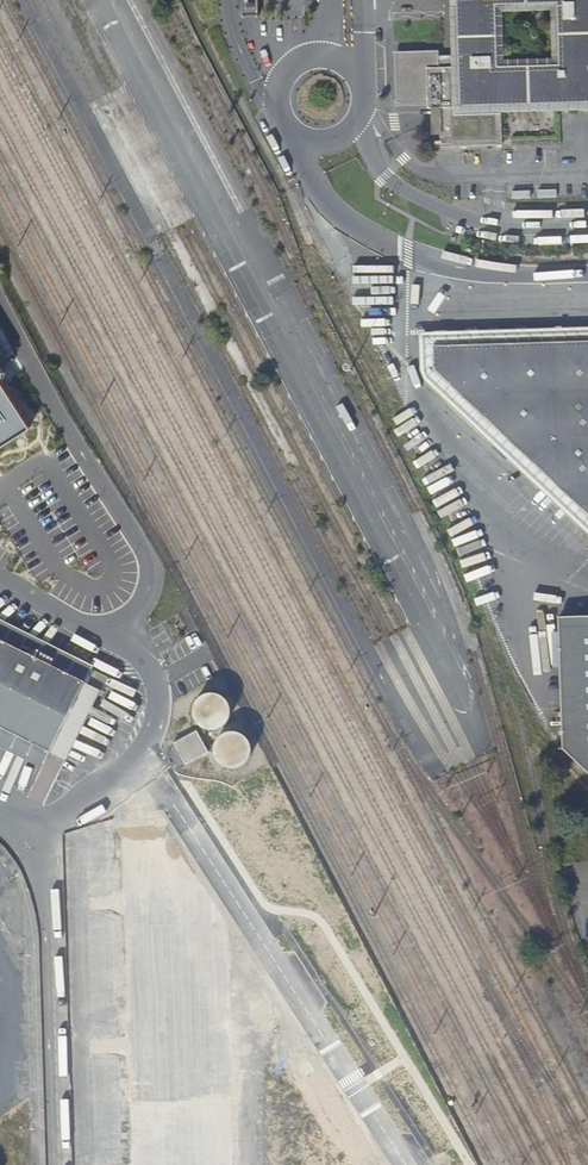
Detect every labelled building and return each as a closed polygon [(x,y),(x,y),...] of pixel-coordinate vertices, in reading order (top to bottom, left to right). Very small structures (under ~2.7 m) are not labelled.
[(242,16),(258,15),(258,0),(242,0),(242,16)] [(399,57),(401,102),(428,101),(428,109),(440,109),(441,147),(502,146),(501,107),(587,103),(587,0),(457,0),(459,57),(434,58),(434,56),(399,57)] [(419,333),(434,346),(587,341),(587,327),(419,333)] [(434,346),(419,333),(420,371),(435,371),(434,346)] [(434,346),(435,371),(587,515),(587,341),(434,346)] [(435,371),(420,371),(425,382),(587,535),(587,515),(435,371)] [(27,423),(0,380),(0,440),(27,423)] [(559,618),(559,634),(560,668),(563,750),(587,772),(587,617),(559,618)] [(45,765),(51,752),(66,759),(101,690),(78,678),(84,667),(0,625),(0,743),(45,765)] [(560,668),(559,634),(552,634),(553,668),(560,668)] [(202,728),(208,731),(214,731),(220,730),(225,726),(229,721),(231,715),(231,709),(229,702),(225,697),(220,694),(213,693),(207,694),(201,696),(197,701),(194,706),(193,713),(194,719),(197,724),(202,728)] [(196,731),(173,744),(185,766),(208,753),(196,731)] [(222,767),(228,769),(234,769),(240,768),(245,765),(249,760),(251,753),(251,747),(249,741),(245,736),(240,732),(233,731),(227,732),(221,735),(217,739),(214,745),(213,751),(214,757),(217,762),(222,767)]
